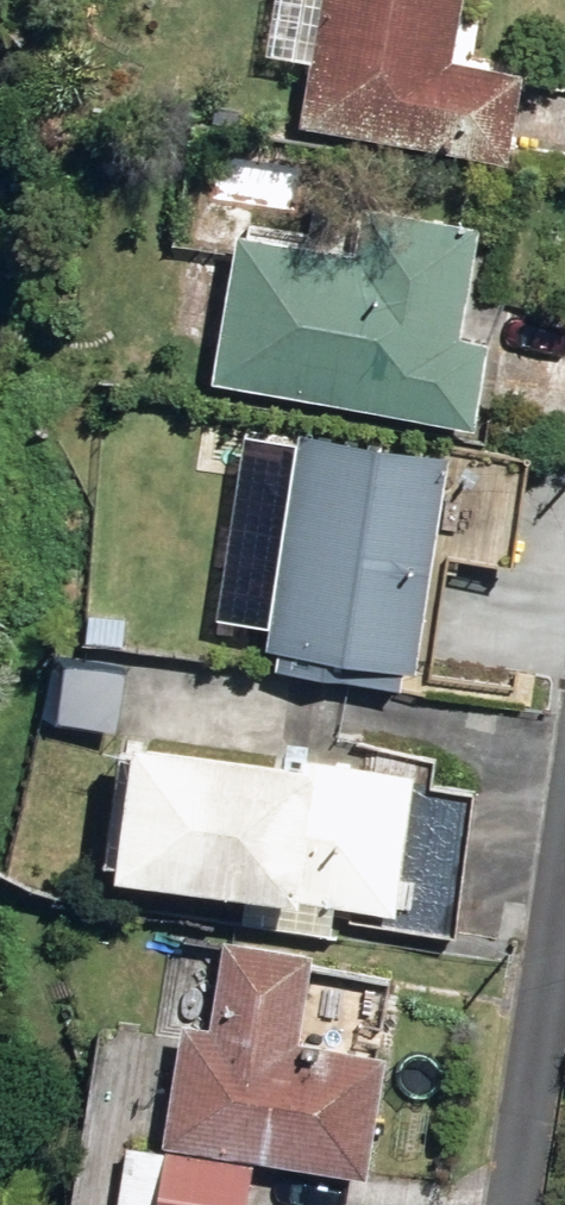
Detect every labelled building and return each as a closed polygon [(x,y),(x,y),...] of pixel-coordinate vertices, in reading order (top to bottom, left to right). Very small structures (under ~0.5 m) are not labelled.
[(515,167),(532,78),(458,64),(470,0),(327,0),(304,128),(515,167)] [(218,197),(297,209),(302,183),(221,171),(218,197)] [(218,386),(482,436),(500,345),(471,341),(492,234),(380,213),(371,262),(246,238),(218,386)] [(270,656),(423,680),(441,571),(459,575),(465,538),(485,540),(494,481),(455,475),(457,459),(306,437),(304,444),(265,438),(249,542),(286,548),(270,656)] [(46,677),(76,680),(76,646),(48,646),(46,677)] [(248,929),(337,940),(340,911),(404,918),(420,775),(310,763),(309,770),(141,751),(124,888),(251,903),(248,929)] [(225,1036),(221,1036),(195,1032),(175,1145),(374,1180),(394,1059),(305,1043),(321,959),(242,947),(225,1036)] [(98,1166),(136,1170),(141,1126),(105,1122),(98,1166)] [(259,1169),(175,1157),(169,1204),(255,1204),(259,1169)]
